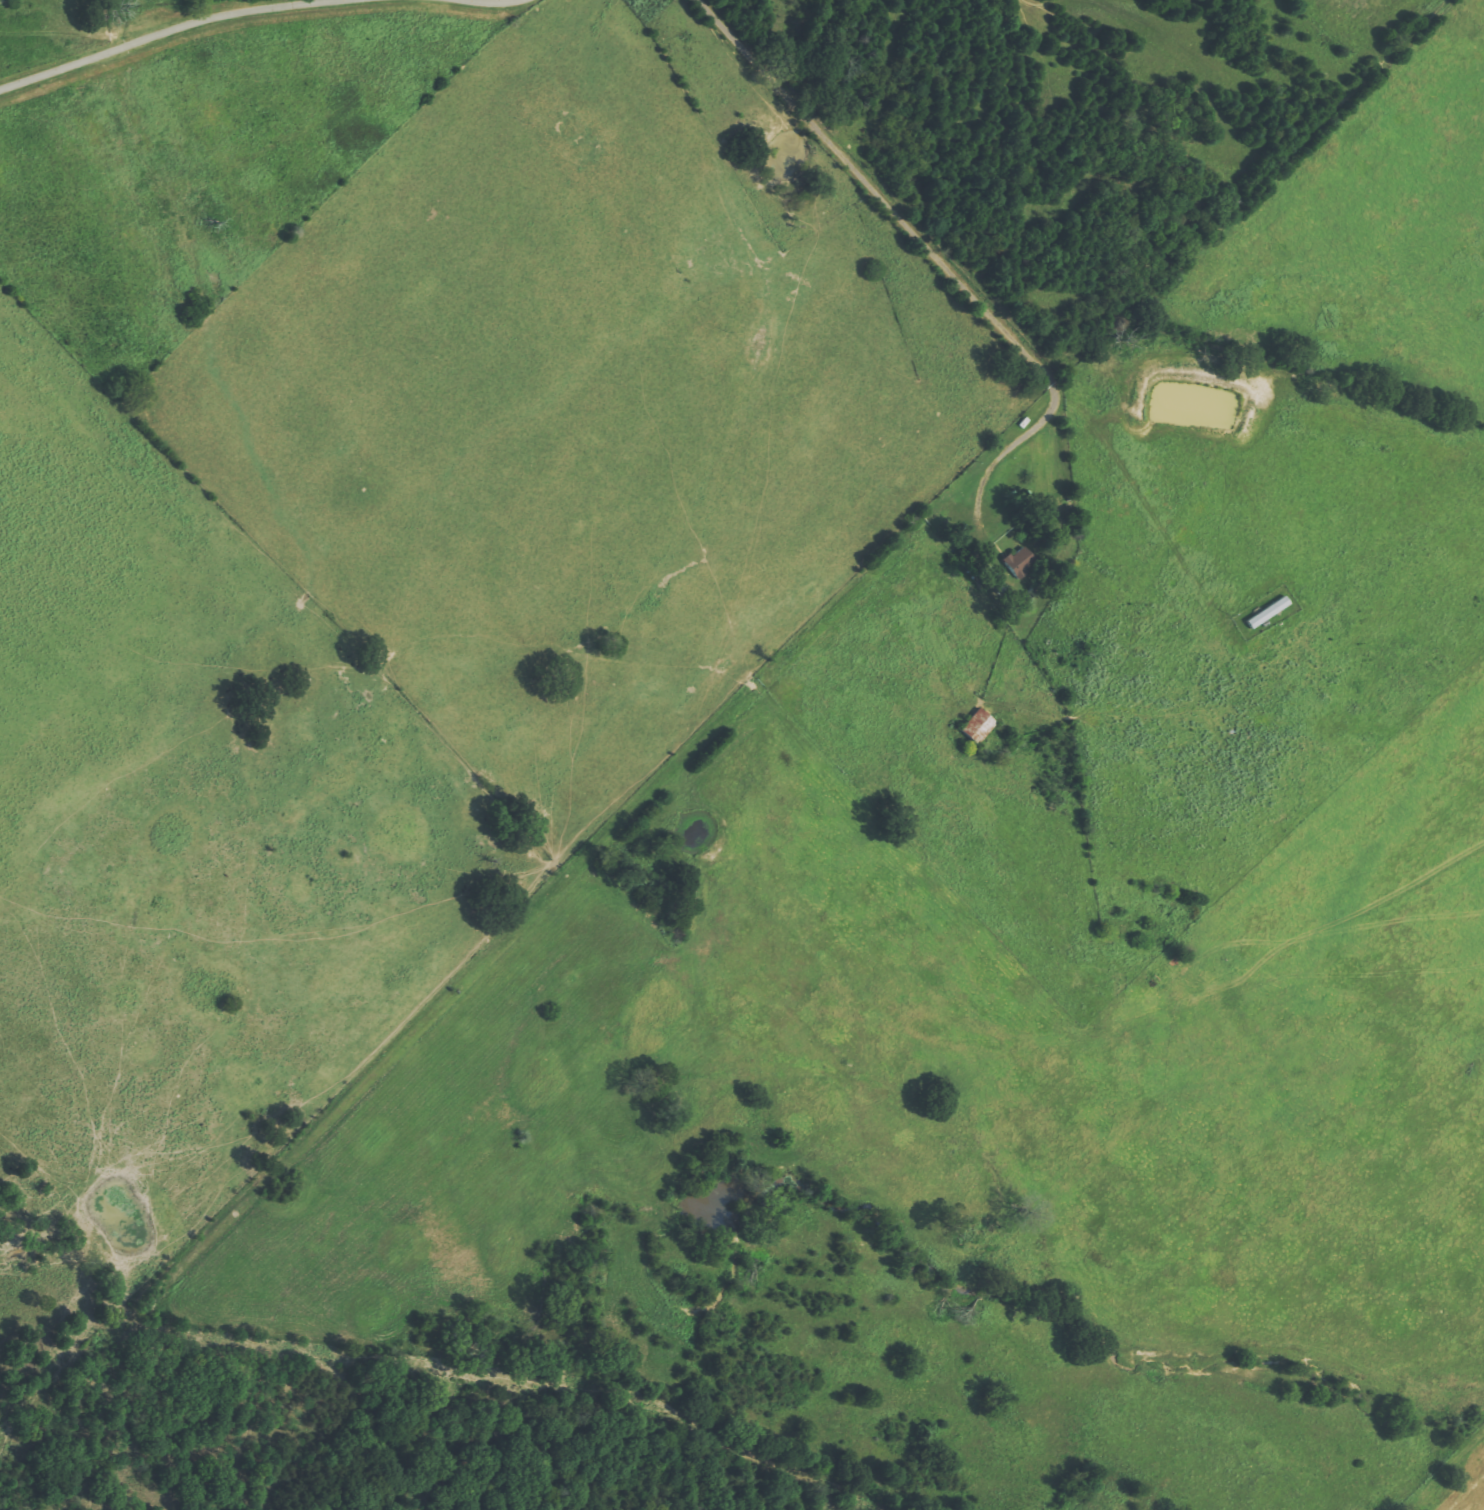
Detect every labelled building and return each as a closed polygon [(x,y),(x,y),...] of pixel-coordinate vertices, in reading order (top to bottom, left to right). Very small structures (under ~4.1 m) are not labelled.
[(1000,563),(1013,579),(1034,563),(1020,547),(1000,563)]
